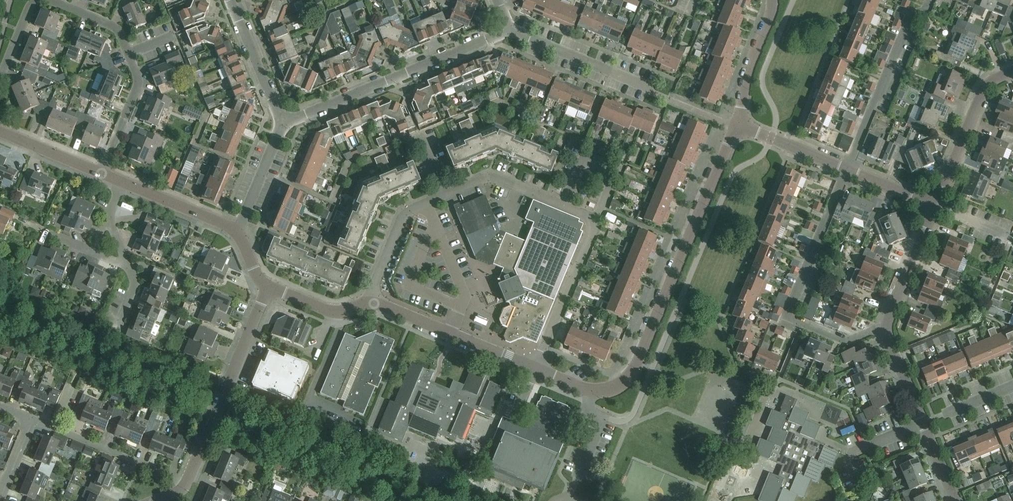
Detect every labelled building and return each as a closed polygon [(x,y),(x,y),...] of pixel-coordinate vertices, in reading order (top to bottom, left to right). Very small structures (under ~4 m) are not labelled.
[(200,22),(205,21),(204,19),(210,5),(208,4),(206,0),(194,0),(190,9),(188,10),(192,19),(198,17),(200,22)] [(283,17),(287,10),(290,8),(286,0),(268,0),(269,3),(266,10),(283,17)] [(456,5),(474,13),(479,2),(475,0),(458,0),(456,5)] [(523,4),(522,8),(532,12),(537,0),(522,0),(523,4)] [(549,0),(537,0),(532,12),(542,17),(549,0)] [(542,17),(552,21),(560,2),(555,0),(549,0),(542,17)] [(552,21),(562,25),(572,0),(568,0),(566,5),(560,2),(552,21)] [(562,25),(573,29),(580,10),(573,8),(576,0),(572,0),(562,25)] [(742,11),(744,6),(745,6),(749,4),(750,2),(745,0),(719,0),(719,1),(742,11)] [(874,15),(878,5),(867,0),(863,0),(860,9),(874,15)] [(977,0),(957,0),(956,2),(973,9),(975,4),(977,0)] [(975,4),(973,9),(971,13),(982,18),(985,10),(992,12),(997,0),(977,0),(975,4)] [(1012,9),(1012,8),(1008,6),(1011,1),(1009,0),(997,0),(992,12),(1003,17),(999,25),(1005,27),(1008,22),(1012,9)] [(365,8),(362,1),(352,5),(354,12),(365,8)] [(740,16),(742,11),(719,1),(717,6),(724,9),(722,14),(741,22),(743,19),(741,16),(740,16)] [(137,3),(123,8),(132,29),(145,24),(137,3)] [(588,31),(595,12),(585,8),(577,27),(588,31)] [(856,19),(870,25),(874,15),(860,9),(856,19)] [(192,19),(188,10),(178,14),(184,29),(200,22),(198,17),(192,19)] [(283,17),(266,10),(263,18),(259,19),(266,35),(268,34),(282,28),(281,27),(280,25),(283,17)] [(468,28),(472,17),(454,10),(450,20),(446,22),(445,22),(449,31),(448,32),(449,34),(464,28),(464,27),(468,28)] [(42,35),(56,41),(59,32),(55,30),(60,19),(42,11),(36,26),(44,30),(42,35)] [(598,35),(605,17),(595,12),(588,31),(598,35)] [(439,35),(448,32),(449,31),(445,22),(446,22),(442,14),(432,18),(439,35)] [(734,30),(736,26),(737,26),(740,24),(741,22),(722,14),(720,19),(713,16),(710,21),(717,24),(734,30)] [(393,16),(390,18),(392,23),(378,29),(385,44),(388,43),(396,46),(403,28),(397,15),(393,16)] [(413,30),(419,44),(420,44),(429,40),(422,22),(420,17),(409,21),(413,30)] [(607,39),(615,21),(605,17),(598,35),(607,39)] [(432,18),(422,22),(429,40),(439,35),(432,18)] [(870,25),(856,19),(852,29),(865,35),(870,25)] [(626,25),(615,21),(607,39),(618,44),(626,25)] [(215,48),(230,42),(228,37),(222,39),(220,34),(221,32),(207,26),(206,24),(202,26),(204,32),(199,34),(202,43),(205,43),(214,47),(215,48)] [(324,49),(327,47),(325,42),(329,33),(325,24),(320,40),(324,49)] [(636,55),(644,35),(639,33),(642,26),(637,24),(627,47),(632,50),(632,51),(634,54),(636,55)] [(720,36),(740,45),(741,42),(739,39),(739,38),(741,33),(734,30),(717,24),(715,29),(722,32),(720,36)] [(204,32),(202,26),(186,33),(192,48),(202,43),(199,34),(204,32)] [(272,44),(290,36),(285,26),(281,27),(282,28),(268,34),(272,44)] [(360,40),(356,48),(374,55),(377,47),(380,46),(372,26),(364,29),(366,34),(358,37),(360,40)] [(967,52),(966,54),(974,57),(979,44),(974,42),(977,36),(953,26),(951,33),(961,37),(957,45),(956,47),(967,52)] [(413,30),(410,32),(403,28),(396,46),(403,49),(405,52),(421,46),(420,44),(419,44),(413,30)] [(865,35),(852,29),(847,39),(861,44),(865,35)] [(642,54),(647,56),(657,32),(652,30),(649,37),(644,35),(636,55),(639,56),(642,55),(642,54)] [(88,53),(96,33),(91,31),(89,35),(82,32),(79,39),(74,37),(68,50),(78,55),(80,50),(88,53)] [(657,32),(647,56),(652,58),(652,59),(653,62),(656,63),(664,43),(659,41),(662,35),(657,32)] [(101,66),(112,61),(109,53),(111,52),(108,45),(105,44),(106,42),(100,39),(101,35),(96,33),(88,53),(95,56),(93,61),(100,64),(101,66)] [(26,50),(43,57),(46,50),(55,53),(59,42),(56,41),(42,35),(40,41),(31,38),(26,50)] [(276,54),(294,46),(290,36),(272,44),(276,54)] [(739,47),(740,45),(720,36),(718,41),(711,38),(709,44),(732,53),(734,48),(735,49),(739,47)] [(861,44),(847,39),(843,49),(857,54),(861,44)] [(665,71),(673,51),(668,49),(671,42),(665,40),(664,43),(656,63),(661,65),(661,66),(662,70),(665,71)] [(1000,56),(1005,54),(1000,41),(994,43),(1000,56)] [(219,58),(234,52),(230,42),(215,48),(219,58)] [(956,47),(957,45),(950,42),(944,55),(936,51),(934,58),(963,70),(966,64),(963,63),(966,54),(967,52),(956,47)] [(886,43),(882,51),(889,54),(892,46),(886,43)] [(712,56),(732,65),(733,62),(731,59),(730,58),(732,53),(709,44),(707,49),(714,51),(712,56)] [(276,54),(280,63),(281,64),(290,60),(298,57),(294,46),(276,54)] [(673,51),(665,71),(667,72),(671,70),(676,72),(686,48),(681,46),(678,53),(673,51)] [(374,55),(356,48),(353,55),(351,56),(350,56),(356,70),(355,70),(356,73),(372,66),(371,63),(374,55)] [(857,54),(843,49),(839,59),(853,65),(857,54)] [(38,75),(44,78),(45,78),(49,67),(40,64),(43,57),(26,50),(21,62),(30,65),(27,71),(38,75)] [(156,87),(175,79),(179,78),(173,65),(181,62),(177,52),(164,57),(167,63),(149,70),(156,87)] [(238,62),(234,52),(219,58),(223,68),(238,62)] [(349,52),(338,57),(346,74),(355,70),(356,70),(350,56),(351,56),(349,52)] [(900,61),(909,66),(915,57),(906,52),(900,61)] [(494,72),(505,77),(513,58),(503,54),(501,58),(495,60),(493,55),(488,57),(494,72)] [(711,68),(731,76),(732,73),(730,70),(732,65),(712,56),(708,55),(706,60),(713,63),(711,68)] [(338,57),(329,61),(336,78),(346,74),(338,57)] [(484,76),(494,72),(488,57),(478,61),(484,76)] [(513,58),(505,77),(512,80),(509,87),(512,89),(523,62),(513,58)] [(281,64),(280,63),(278,64),(284,79),(285,79),(283,83),(294,87),(302,69),(292,65),(290,60),(281,64)] [(829,70),(843,76),(847,66),(833,60),(829,70)] [(101,85),(121,93),(123,87),(119,86),(122,79),(120,78),(121,76),(118,69),(116,70),(112,61),(101,66),(102,68),(99,75),(104,77),(101,85)] [(336,78),(329,61),(318,65),(321,73),(322,73),(326,82),(336,78)] [(468,66),(474,80),(484,76),(478,61),(468,66)] [(238,62),(223,68),(227,78),(242,72),(238,62)] [(523,62),(512,89),(516,90),(519,83),(525,85),(533,67),(523,62)] [(474,80),(468,66),(458,70),(464,85),(474,80)] [(533,67),(525,85),(532,88),(529,96),(532,97),(543,71),(533,67)] [(730,78),(731,76),(711,68),(709,73),(702,70),(700,75),(723,84),(725,79),(726,80),(730,78)] [(18,100),(34,94),(30,86),(34,84),(38,75),(27,71),(24,70),(21,79),(23,84),(13,88),(18,100)] [(464,85),(458,70),(448,74),(454,89),(464,85)] [(829,70),(825,80),(846,89),(850,79),(843,76),(829,70)] [(929,94),(940,99),(942,100),(945,93),(957,98),(961,87),(959,86),(963,77),(948,70),(941,87),(933,84),(929,94)] [(322,73),(321,73),(316,75),(307,71),(299,89),(310,94),(312,90),(313,91),(327,85),(326,82),(322,73)] [(543,71),(532,97),(536,98),(539,91),(546,94),(553,75),(543,71)] [(242,72),(227,78),(231,89),(246,82),(242,72)] [(454,89),(448,74),(438,78),(444,93),(454,89)] [(721,89),(723,84),(700,75),(698,80),(705,83),(703,88),(722,96),(724,93),(722,90),(721,89)] [(428,82),(434,97),(444,93),(438,78),(428,82)] [(547,99),(558,103),(565,84),(555,80),(547,99)] [(825,80),(821,90),(842,99),(846,89),(825,80)] [(251,93),(246,82),(231,89),(235,99),(251,93)] [(434,97),(428,82),(423,84),(425,90),(419,92),(417,91),(412,105),(409,106),(411,110),(417,108),(420,113),(429,110),(428,108),(432,98),(434,97)] [(565,84),(558,103),(568,107),(575,88),(565,84)] [(118,98),(121,93),(101,85),(98,92),(93,90),(89,100),(102,106),(105,100),(112,103),(115,97),(118,98)] [(487,87),(481,90),(483,96),(490,92),(487,87)] [(575,88),(568,107),(578,111),(585,93),(575,88)] [(721,98),(722,96),(703,88),(701,93),(694,90),(691,95),(689,94),(687,98),(697,102),(698,98),(704,100),(705,104),(709,105),(713,104),(715,105),(717,99),(718,100),(721,98)] [(817,100),(831,106),(838,109),(842,99),(821,90),(817,100)] [(247,100),(253,97),(251,93),(235,99),(231,111),(249,118),(254,108),(250,106),(247,100)] [(585,93),(578,111),(588,115),(596,97),(585,93)] [(937,104),(940,99),(929,94),(926,93),(924,99),(933,103),(930,112),(929,114),(940,118),(939,120),(946,123),(952,110),(937,104)] [(44,117),(45,114),(50,104),(41,100),(37,102),(34,94),(18,100),(23,113),(33,108),(35,113),(44,117)] [(149,97),(140,120),(157,127),(164,108),(167,110),(171,100),(158,94),(156,100),(149,97)] [(212,96),(204,99),(207,106),(214,103),(214,102),(212,96)] [(1012,119),(1012,118),(1012,96),(1010,103),(1008,102),(1009,101),(1004,99),(1004,100),(1001,99),(995,112),(1000,114),(1012,119)] [(812,110),(826,116),(831,106),(817,100),(812,110)] [(46,128),(58,133),(65,116),(58,113),(60,107),(57,106),(58,103),(51,101),(50,104),(45,114),(51,116),(46,128)] [(377,103),(383,118),(385,117),(395,121),(395,123),(405,120),(402,114),(408,111),(406,107),(404,108),(390,102),(390,104),(384,106),(382,101),(377,103)] [(604,120),(608,122),(617,102),(614,101),(611,102),(610,103),(605,101),(595,124),(601,126),(604,120)] [(610,131),(616,133),(625,109),(620,107),(621,106),(619,103),(617,102),(608,122),(613,124),(610,131)] [(367,107),(373,122),(383,118),(377,103),(367,107)] [(182,114),(199,121),(202,114),(185,106),(182,114)] [(357,111),(363,126),(373,122),(367,107),(357,111)] [(433,120),(429,110),(420,113),(417,108),(411,110),(418,126),(433,120)] [(625,109),(616,133),(621,135),(624,128),(628,130),(637,110),(634,109),(631,110),(630,111),(625,109)] [(935,129),(939,120),(940,118),(929,114),(930,112),(922,109),(917,121),(909,118),(906,124),(925,132),(927,126),(935,129)] [(75,126),(81,129),(86,116),(77,112),(76,113),(68,110),(65,116),(58,133),(71,138),(75,126)] [(628,130),(627,133),(632,136),(635,129),(640,131),(648,111),(646,110),(642,111),(642,112),(637,110),(628,130)] [(822,126),(826,116),(812,110),(808,120),(822,126)] [(219,117),(245,128),(249,118),(231,111),(228,117),(221,114),(219,117)] [(347,116),(353,131),(363,126),(357,111),(347,116)] [(415,127),(408,111),(402,114),(405,120),(395,123),(400,134),(415,127)] [(648,111),(640,131),(645,133),(642,140),(647,142),(657,118),(652,116),(652,115),(651,112),(648,111)] [(854,123),(857,115),(848,111),(843,123),(848,125),(854,127),(856,124),(854,123)] [(1012,141),(1012,119),(1000,114),(995,127),(1004,131),(1002,136),(1012,141)] [(96,120),(86,116),(81,129),(79,134),(85,137),(82,143),(97,149),(104,132),(93,127),(96,120)] [(337,120),(343,135),(353,131),(347,116),(337,120)] [(223,130),(241,138),(245,128),(219,117),(218,120),(225,124),(223,130)] [(684,131),(704,140),(705,137),(704,134),(703,133),(705,128),(703,127),(702,123),(698,122),(695,124),(682,118),(680,124),(686,127),(684,131)] [(495,153),(550,176),(560,152),(557,150),(555,155),(536,147),(540,138),(542,139),(545,130),(535,125),(531,134),(533,135),(529,144),(511,136),(512,132),(495,124),(485,129),(487,133),(475,138),(471,129),(473,128),(469,119),(459,124),(462,133),(464,132),(468,141),(449,149),(447,144),(444,146),(454,170),(495,153)] [(333,139),(343,135),(337,120),(327,124),(333,139)] [(822,126),(808,120),(804,130),(813,134),(812,138),(819,141),(821,137),(818,136),(822,126)] [(854,127),(848,125),(843,123),(839,131),(851,136),(854,127)] [(328,151),(333,139),(327,124),(322,126),(324,131),(318,134),(314,132),(309,143),(328,151)] [(163,139),(138,129),(135,135),(134,135),(130,144),(136,146),(130,159),(141,164),(142,161),(148,163),(155,146),(160,148),(163,139)] [(237,148),(241,138),(223,130),(220,137),(212,134),(211,137),(237,148)] [(703,142),(704,140),(684,131),(682,136),(669,131),(667,135),(674,138),(673,139),(697,148),(699,143),(700,144),(703,142)] [(868,132),(862,147),(869,150),(867,156),(878,160),(885,143),(878,140),(880,136),(868,132)] [(853,139),(843,135),(841,142),(850,146),(853,139)] [(1012,147),(1012,141),(1002,136),(1000,141),(991,137),(985,150),(999,156),(999,157),(1002,158),(1006,149),(1011,151),(1012,147)] [(237,148),(211,137),(209,140),(217,144),(214,151),(233,158),(237,148)] [(676,151),(696,160),(697,157),(696,154),(695,153),(697,148),(673,139),(671,144),(678,147),(676,151)] [(923,148),(916,151),(923,169),(934,164),(930,155),(937,152),(932,140),(921,144),(923,148)] [(898,158),(903,146),(894,142),(892,146),(885,143),(878,160),(889,165),(893,156),(898,158)] [(305,153),(331,164),(333,160),(325,157),(328,151),(309,143),(305,153)] [(412,143),(407,146),(410,153),(415,151),(412,143)] [(912,173),(923,169),(916,151),(909,154),(905,147),(903,146),(898,158),(907,162),(912,173)] [(201,149),(199,154),(205,157),(208,151),(201,149)] [(985,150),(983,149),(977,162),(986,166),(984,172),(998,177),(1002,167),(996,165),(999,157),(999,156),(985,150)] [(685,167),(689,169),(691,163),(692,164),(695,162),(696,160),(676,151),(674,156),(667,153),(665,158),(669,160),(685,167)] [(347,161),(353,158),(350,152),(343,156),(347,161)] [(301,163),(320,171),(323,164),(330,167),(331,164),(305,153),(301,163)] [(360,181),(353,198),(357,200),(349,219),(340,215),(341,213),(337,211),(332,222),(337,224),(338,222),(346,226),(339,244),(334,243),(333,246),(357,256),(380,201),(421,184),(411,160),(407,161),(409,166),(390,173),(387,165),(389,164),(385,155),(374,159),(378,168),(380,167),(384,176),(372,181),(370,177),(360,181)] [(2,182),(3,179),(12,183),(17,171),(7,167),(6,170),(2,168),(7,159),(0,156),(0,181),(2,182)] [(211,168),(230,175),(234,165),(215,157),(211,168)] [(665,170),(685,178),(686,176),(684,172),(683,172),(685,167),(669,160),(665,158),(662,157),(660,162),(667,165),(665,170)] [(320,171),(301,163),(297,173),(323,184),(325,180),(317,177),(320,171)] [(225,185),(230,175),(211,168),(207,178),(225,185)] [(654,177),(677,187),(679,182),(680,182),(683,181),(685,178),(665,170),(663,175),(656,172),(654,177)] [(783,181),(797,187),(801,177),(804,178),(805,174),(798,171),(796,175),(787,171),(783,181)] [(55,181),(34,172),(31,180),(25,177),(19,189),(33,195),(35,189),(49,195),(55,181)] [(999,178),(998,177),(984,172),(982,177),(971,172),(962,194),(981,202),(990,181),(997,183),(999,178)] [(323,184),(297,173),(293,183),(311,191),(314,184),(322,187),(323,184)] [(656,190),(676,198),(677,196),(676,192),(675,192),(677,187),(654,177),(651,182),(658,185),(656,190)] [(225,185),(207,178),(203,188),(221,195),(225,185)] [(779,191),(793,197),(797,187),(783,181),(779,191)] [(283,197),(301,205),(306,195),(287,187),(283,197)] [(221,195),(203,188),(198,198),(217,206),(221,195)] [(645,197),(669,207),(671,202),(672,202),(675,201),(676,198),(656,190),(654,195),(647,192),(645,197)] [(775,201),(789,207),(793,197),(779,191),(775,201)] [(465,228),(494,216),(485,196),(457,208),(465,228)] [(283,197),(279,207),(297,215),(301,205),(283,197)] [(669,207),(645,197),(643,202),(650,205),(648,210),(668,218),(669,216),(668,212),(667,212),(669,207)] [(854,218),(861,202),(849,197),(845,205),(839,202),(833,215),(840,218),(842,213),(854,218)] [(69,205),(67,211),(93,222),(96,216),(92,214),(95,206),(77,199),(73,207),(69,205)] [(504,266),(499,279),(501,284),(498,285),(505,304),(509,303),(510,306),(503,309),(499,320),(502,327),(507,329),(503,337),(505,341),(510,343),(522,338),(529,341),(533,340),(537,342),(583,233),(580,232),(583,225),(578,223),(579,221),(533,201),(525,220),(533,224),(526,242),(506,234),(494,262),(504,266)] [(775,201),(770,211),(784,217),(789,207),(775,201)] [(869,230),(871,225),(874,217),(869,215),(873,207),(861,202),(854,218),(866,223),(864,228),(869,230)] [(297,215),(279,207),(275,217),(293,225),(297,215)] [(3,235),(9,220),(12,221),(15,214),(2,208),(0,213),(0,233),(3,235)] [(668,218),(648,210),(646,215),(639,212),(637,217),(660,227),(663,222),(664,222),(667,221),(668,218)] [(93,222),(67,211),(61,225),(81,234),(84,228),(90,231),(93,222)] [(766,221),(780,227),(784,217),(770,211),(766,221)] [(877,211),(874,217),(871,225),(879,222),(884,233),(900,226),(895,214),(884,219),(884,218),(885,215),(877,211)] [(144,236),(160,243),(163,237),(164,238),(166,237),(171,226),(155,219),(156,217),(147,213),(140,228),(146,230),(144,236)] [(470,238),(498,226),(494,216),(465,228),(470,238)] [(289,235),(293,225),(275,217),(270,228),(289,235)] [(780,227),(766,221),(762,231),(776,237),(780,227)] [(476,255),(500,232),(498,226),(470,238),(476,255)] [(900,226),(884,233),(889,245),(905,238),(900,226)] [(956,232),(963,235),(965,230),(958,226),(956,232)] [(635,241),(655,249),(656,247),(655,243),(654,243),(656,237),(633,228),(630,233),(637,236),(635,241)] [(776,237),(762,231),(758,241),(772,247),(776,237)] [(305,247),(298,244),(297,248),(278,241),(280,236),(269,232),(261,249),(263,253),(268,255),(266,259),(343,291),(355,262),(352,261),(348,270),(329,262),(331,257),(324,254),(322,259),(303,251),(305,247)] [(494,262),(506,234),(500,232),(476,255),(494,262)] [(945,250),(962,258),(968,244),(972,245),(974,239),(963,235),(961,240),(951,236),(945,250)] [(160,243),(144,236),(141,241),(137,240),(133,250),(152,258),(153,254),(155,254),(160,243)] [(624,248),(648,258),(650,253),(651,253),(654,252),(655,249),(635,241),(633,246),(626,243),(624,248)] [(757,256),(771,262),(775,252),(761,246),(757,256)] [(41,273),(47,275),(58,249),(51,247),(50,251),(42,247),(33,269),(42,272),(41,273)] [(874,253),(876,254),(888,259),(891,253),(877,247),(874,253)] [(627,261),(647,269),(648,267),(647,263),(646,263),(648,258),(624,248),(622,253),(629,256),(627,261)] [(58,249),(47,275),(61,281),(70,261),(64,259),(66,253),(58,249)] [(200,263),(226,274),(229,267),(225,266),(228,258),(210,250),(206,258),(202,257),(200,263)] [(866,257),(860,271),(878,278),(884,264),(874,260),(876,254),(874,253),(865,250),(863,256),(866,257)] [(962,258),(945,250),(939,265),(949,269),(947,274),(958,279),(960,273),(957,271),(962,258)] [(757,256),(753,266),(774,275),(776,271),(773,270),(776,264),(771,262),(757,256)] [(616,268),(639,278),(642,273),(646,272),(647,269),(627,261),(625,266),(618,263),(616,268)] [(72,286),(86,292),(97,266),(88,262),(86,268),(81,265),(72,286)] [(222,282),(226,274),(200,263),(194,277),(214,285),(216,280),(222,282)] [(97,266),(86,292),(92,294),(94,290),(102,294),(110,275),(102,272),(103,268),(97,266)] [(753,266),(749,276),(767,284),(770,278),(773,279),(774,275),(753,266)] [(152,285),(168,292),(173,280),(172,280),(173,276),(154,268),(150,278),(154,280),(152,285)] [(619,281),(639,289),(640,287),(638,283),(637,283),(639,278),(616,268),(614,273),(621,276),(619,281)] [(872,292),(878,278),(860,271),(856,269),(850,283),(845,281),(843,287),(854,291),(856,286),(872,292)] [(929,273),(923,287),(941,294),(941,293),(943,293),(945,289),(948,288),(950,282),(956,284),(958,279),(947,274),(945,280),(929,273)] [(749,276),(745,286),(766,295),(768,291),(765,290),(767,284),(749,276)] [(468,278),(460,281),(464,291),(472,288),(468,278)] [(638,292),(639,289),(619,281),(617,286),(610,283),(608,288),(631,298),(633,293),(634,293),(638,292)] [(984,281),(982,287),(988,290),(991,284),(984,281)] [(168,292),(152,285),(150,291),(145,289),(141,299),(160,307),(162,303),(164,304),(168,292)] [(569,294),(583,300),(587,291),(574,285),(569,294)] [(740,296),(754,302),(757,296),(764,299),(766,295),(745,286),(740,296)] [(30,295),(38,298),(40,290),(33,287),(30,295)] [(854,291),(843,287),(841,292),(844,294),(839,308),(856,315),(862,301),(852,297),(854,291)] [(925,311),(936,315),(939,310),(942,308),(944,304),(942,301),(938,300),(941,294),(923,287),(917,301),(927,305),(925,311)] [(612,296),(610,301),(630,309),(631,307),(630,303),(629,303),(631,298),(608,288),(606,293),(612,296)] [(49,292),(43,290),(40,296),(46,298),(49,292)] [(204,305),(230,316),(233,310),(229,308),(232,300),(214,292),(210,301),(206,299),(204,305)] [(736,306),(750,312),(754,302),(740,296),(736,306)] [(139,316),(156,323),(160,311),(159,310),(160,307),(141,299),(137,309),(141,311),(139,316)] [(630,309),(610,301),(608,306),(594,301),(591,306),(623,318),(625,313),(626,313),(629,312),(630,309)] [(226,325),(230,316),(204,305),(198,319),(218,328),(221,322),(226,325)] [(746,322),(750,312),(736,306),(732,316),(738,319),(738,318),(746,322)] [(850,329),(856,315),(839,308),(833,322),(826,319),(824,325),(838,330),(840,325),(850,329)] [(934,321),(936,315),(925,311),(923,316),(913,312),(907,326),(924,334),(930,320),(934,321)] [(467,321),(477,320),(477,312),(466,312),(467,321)] [(151,335),(156,323),(139,316),(137,322),(133,320),(125,337),(138,342),(141,335),(147,338),(149,334),(151,335)] [(180,316),(177,324),(184,327),(188,319),(180,316)] [(278,320),(271,335),(303,348),(312,328),(285,317),(278,320)] [(748,334),(752,324),(746,322),(738,318),(738,319),(734,329),(739,331),(748,334)] [(570,352),(573,353),(581,333),(576,331),(579,324),(574,322),(568,334),(565,336),(563,339),(565,343),(564,345),(569,347),(569,348),(570,352)] [(192,333),(190,339),(216,350),(219,344),(215,342),(218,334),(200,326),(196,335),(192,333)] [(581,333),(573,353),(575,354),(579,352),(584,354),(594,330),(589,328),(586,335),(581,333)] [(994,328),(991,329),(1002,356),(1012,351),(1004,333),(997,336),(994,328)] [(990,338),(984,341),(992,360),(1002,356),(991,329),(987,331),(990,338)] [(1004,333),(1012,351),(1012,329),(1004,333)] [(594,330),(584,354),(589,356),(589,357),(590,360),(593,361),(601,341),(596,339),(599,332),(594,330)] [(749,347),(749,346),(753,336),(748,334),(739,331),(735,341),(740,343),(741,343),(749,347)] [(394,341),(374,333),(358,339),(345,334),(337,354),(329,374),(320,394),(337,401),(338,399),(345,402),(343,407),(363,416),(375,388),(377,388),(370,385),(373,376),(379,378),(394,341)] [(606,343),(601,341),(593,361),(595,362),(599,361),(599,360),(605,362),(606,360),(609,359),(611,355),(609,351),(614,339),(609,336),(606,343)] [(982,364),(992,360),(984,341),(977,344),(974,336),(971,338),(982,364)] [(971,368),(982,364),(971,338),(967,339),(971,347),(963,349),(971,368)] [(216,350),(190,339),(184,353),(204,362),(207,356),(212,359),(216,350)] [(803,356),(814,361),(820,344),(809,340),(807,346),(801,344),(795,360),(801,362),(803,356)] [(749,362),(751,356),(754,351),(755,349),(749,346),(749,347),(741,343),(740,343),(736,353),(745,357),(743,360),(749,362)] [(820,344),(814,361),(824,365),(822,371),(828,373),(834,357),(829,355),(831,349),(820,344)] [(922,344),(912,349),(915,356),(925,352),(922,344)] [(856,367),(875,360),(873,354),(869,356),(867,350),(858,353),(856,348),(841,354),(845,364),(853,361),(856,367)] [(282,398),(285,400),(289,401),(292,402),(299,387),(300,388),(299,388),(300,389),(309,367),(308,365),(285,355),(284,356),(285,356),(285,357),(268,350),(266,354),(264,357),(264,360),(262,363),(262,362),(261,362),(252,385),(253,387),(277,398),(278,397),(277,397),(277,396),(282,398)] [(756,358),(754,364),(764,368),(770,354),(760,350),(758,353),(756,358)] [(960,351),(950,355),(958,374),(968,369),(960,351)] [(780,358),(770,354),(764,368),(774,372),(780,358)] [(948,378),(958,374),(950,355),(940,359),(948,378)] [(938,382),(948,378),(940,359),(930,363),(938,382)] [(855,387),(870,381),(868,376),(876,372),(874,366),(877,365),(875,360),(856,367),(858,374),(851,377),(855,387)] [(379,429),(377,432),(402,442),(408,428),(436,439),(438,434),(446,438),(455,442),(455,441),(457,437),(462,439),(463,439),(462,439),(464,434),(468,425),(469,425),(468,424),(474,410),(489,417),(489,416),(490,413),(491,413),(491,412),(500,390),(501,388),(501,387),(488,382),(490,376),(472,368),(471,368),(472,369),(465,386),(454,381),(453,381),(451,386),(449,390),(436,384),(432,383),(430,382),(434,373),(411,363),(395,403),(390,401),(384,415),(382,419),(379,428),(379,429)] [(927,386),(938,382),(930,363),(920,368),(927,386)] [(23,377),(19,389),(16,395),(21,397),(19,402),(31,407),(39,388),(27,383),(31,374),(25,372),(23,377)] [(0,385),(0,395),(9,398),(13,387),(19,389),(23,377),(18,375),(15,382),(4,377),(0,385)] [(870,381),(855,387),(854,388),(858,398),(867,394),(870,401),(890,392),(885,382),(873,387),(870,381)] [(39,388),(31,407),(43,412),(44,411),(51,414),(56,403),(58,404),(63,392),(48,386),(46,391),(39,388)] [(121,404),(125,396),(113,392),(110,399),(121,404)] [(890,392),(870,401),(873,407),(864,411),(868,421),(884,414),(882,408),(894,403),(890,392)] [(99,410),(102,403),(85,396),(76,418),(81,420),(81,421),(93,426),(99,410)] [(771,410),(765,425),(772,428),(766,442),(760,439),(754,452),(754,453),(753,454),(754,454),(768,460),(783,466),(780,472),(780,473),(778,477),(769,473),(765,483),(758,500),(759,500),(795,500),(796,499),(797,496),(804,499),(811,483),(811,481),(818,484),(824,469),(826,466),(832,468),(838,454),(838,453),(817,445),(813,443),(820,426),(806,420),(809,413),(794,407),(797,401),(796,400),(786,396),(780,409),(781,410),(780,414),(771,410)] [(107,413),(99,410),(93,426),(105,431),(109,420),(115,422),(119,410),(109,406),(107,413)] [(128,414),(119,410),(115,422),(120,424),(115,436),(127,441),(134,424),(127,421),(129,416),(128,414)] [(154,410),(149,422),(137,418),(134,424),(127,441),(139,446),(144,434),(149,436),(155,420),(156,420),(159,412),(154,410)] [(543,490),(564,440),(530,425),(528,428),(502,417),(491,444),(499,448),(487,476),(522,490),(525,483),(543,490)] [(161,422),(156,420),(155,420),(149,436),(154,438),(149,450),(161,455),(168,438),(156,433),(161,422)] [(1007,424),(996,428),(1004,447),(1011,444),(1012,449),(1012,440),(1007,424)] [(0,425),(0,450),(1,450),(2,448),(8,450),(14,433),(9,431),(10,429),(0,425)] [(983,434),(990,453),(1001,448),(993,430),(983,434)] [(39,448),(54,454),(57,447),(63,450),(68,440),(54,434),(52,439),(44,436),(39,448)] [(973,438),(980,457),(990,453),(983,434),(973,438)] [(168,438),(161,455),(173,460),(178,448),(183,450),(188,439),(178,435),(175,441),(168,438)] [(963,442),(970,461),(980,457),(973,438),(963,442)] [(81,453),(84,445),(73,441),(70,448),(81,453)] [(960,465),(970,461),(963,442),(952,446),(960,465)] [(40,468),(51,473),(55,463),(51,461),(54,454),(39,448),(34,460),(42,463),(40,468)] [(219,466),(234,472),(237,465),(243,467),(247,457),(236,453),(234,458),(224,454),(219,466)] [(100,473),(114,479),(119,467),(112,464),(114,459),(103,454),(98,464),(103,466),(100,473)] [(900,467),(905,479),(921,472),(916,460),(908,463),(906,457),(892,462),(895,469),(900,467)] [(221,487),(222,487),(231,491),(233,485),(229,484),(234,472),(219,466),(214,478),(221,481),(219,486),(221,487)] [(996,466),(989,469),(992,476),(999,473),(996,466)] [(25,482),(40,488),(43,481),(47,483),(51,473),(40,468),(38,473),(30,470),(25,482)] [(904,499),(921,492),(919,487),(926,484),(921,472),(905,479),(910,490),(902,493),(902,494),(900,495),(898,499),(899,500),(904,499)] [(114,479),(100,473),(97,480),(92,479),(88,488),(100,493),(102,488),(109,491),(114,479)] [(41,497),(37,495),(40,488),(25,482),(20,494),(28,497),(26,500),(40,500),(41,497)] [(100,493),(88,488),(86,487),(82,497),(89,500),(88,500),(105,500),(98,498),(100,493)] [(221,487),(219,492),(210,488),(205,500),(207,500),(221,500),(222,499),(227,500),(229,500),(233,492),(231,491),(222,487),(221,487)] [(261,500),(291,500),(292,497),(272,490),(272,492),(265,489),(261,500)] [(334,498),(341,500),(344,492),(337,489),(334,498)] [(521,500),(524,494),(516,490),(513,496),(521,500)] [(921,492),(904,499),(905,500),(912,500),(914,500),(934,500),(931,493),(923,496),(921,492)]
